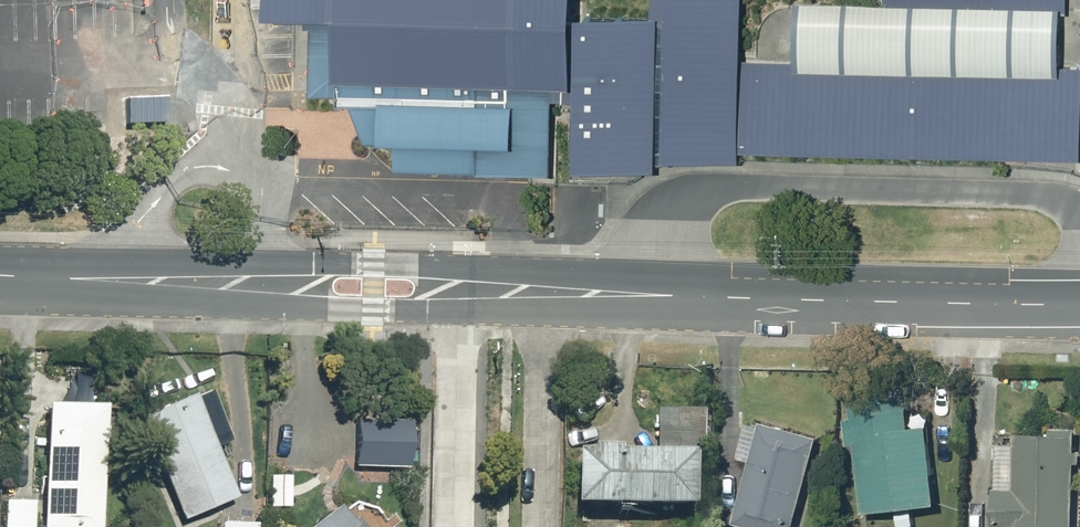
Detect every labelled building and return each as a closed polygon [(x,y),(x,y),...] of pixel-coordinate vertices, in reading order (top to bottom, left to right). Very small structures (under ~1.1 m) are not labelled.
[(308,97),(334,95),(337,103),(353,105),(364,143),(395,140),(396,170),(551,169),(555,100),(578,101),(575,169),(658,172),(656,161),(743,161),(743,148),(1079,155),(1079,67),(748,58),(748,0),(647,0),(646,18),(576,18),(576,0),(267,0),(267,12),(310,16),(308,97)] [(883,12),(1067,16),(1067,0),(884,0),(883,12)] [(862,511),(935,502),(927,424),(908,426),(903,384),(846,390),(850,432),(853,432),(862,511)] [(185,391),(131,415),(176,518),(230,495),(185,391)] [(36,526),(93,526),(93,402),(36,402),(36,526)] [(571,454),(570,506),(687,509),(688,456),(700,456),(700,413),(655,412),(655,455),(613,454),(613,450),(585,450),(585,454),(571,454)] [(760,419),(732,521),(753,526),(792,526),(817,434),(760,419)] [(1074,425),(1049,425),(1049,432),(1013,432),(1012,487),(992,487),(992,526),(1072,526),(1073,526),(1074,461),(1079,461),(1079,450),(1074,450),(1074,425)] [(29,499),(0,499),(0,526),(30,526),(29,499)] [(292,526),(358,526),(349,515),(337,524),(322,504),(292,526)] [(911,508),(896,509),(898,526),(913,524),(911,508)]
